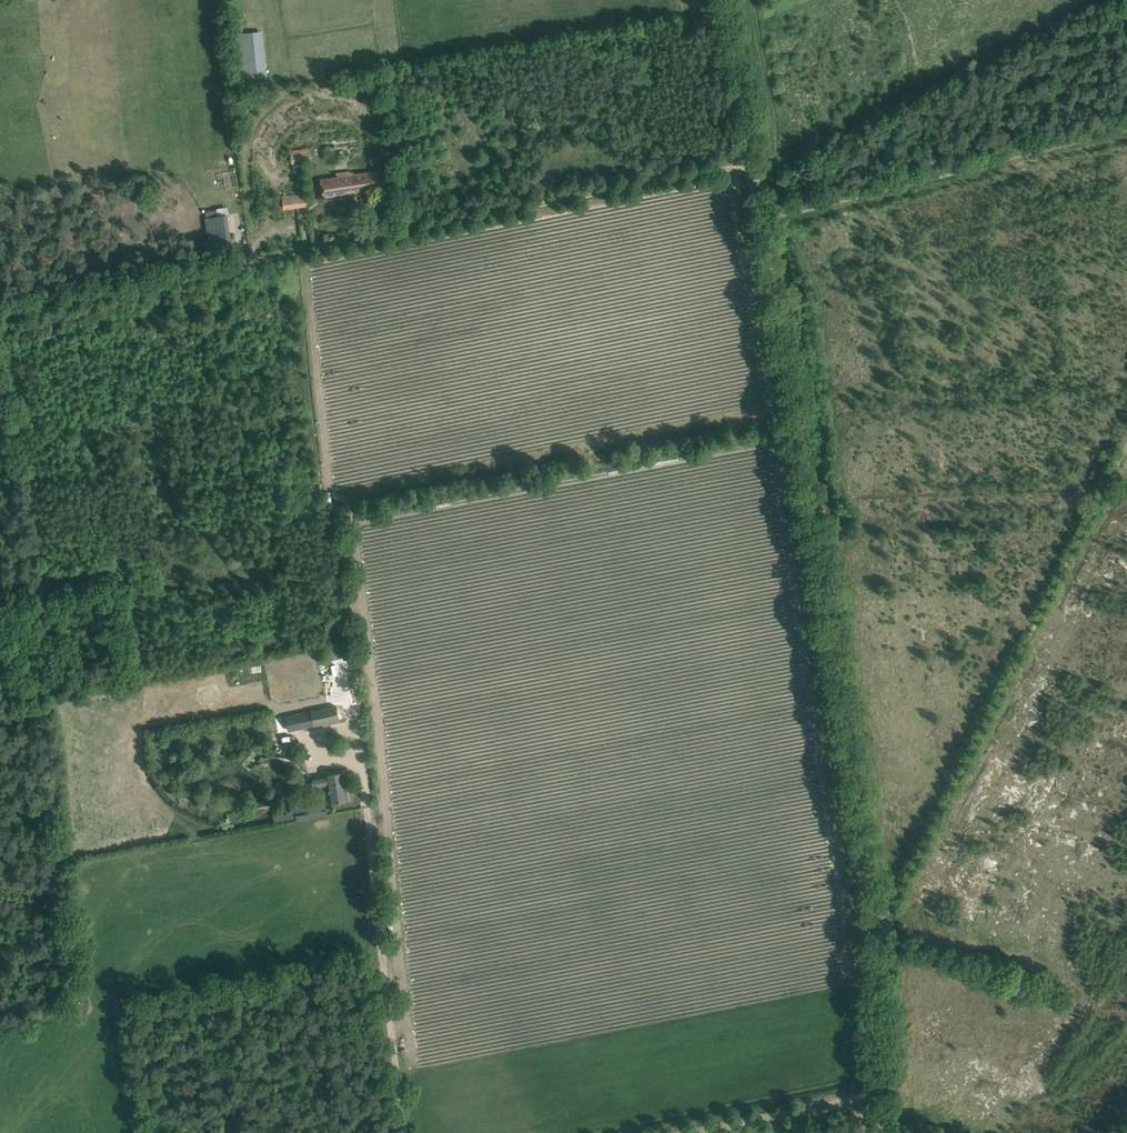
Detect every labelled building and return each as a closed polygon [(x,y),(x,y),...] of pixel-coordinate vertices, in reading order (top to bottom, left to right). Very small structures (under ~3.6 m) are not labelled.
[(258,76),(253,32),(238,33),(243,78),(258,76)] [(336,146),(324,148),(326,157),(337,156),(336,146)] [(289,150),(291,162),(313,159),(311,147),(289,150)] [(319,179),(321,187),(322,198),(380,189),(377,171),(354,174),(353,171),(349,172),(349,170),(335,173),(336,177),(319,179)] [(282,196),(282,197),(283,208),(307,206),(305,193),(282,196)] [(205,218),(210,244),(230,241),(226,215),(205,218)] [(297,678),(297,667),(277,668),(278,679),(297,678)] [(339,720),(336,706),(289,716),(292,729),(313,724),(313,726),(339,720)] [(328,775),(328,776),(329,785),(332,803),(348,801),(343,772),(328,775)] [(328,776),(312,778),(314,787),(320,786),(329,785),(328,776)] [(304,806),(305,808),(297,809),(298,819),(325,815),(324,804),(323,804),(323,803),(304,806)]
